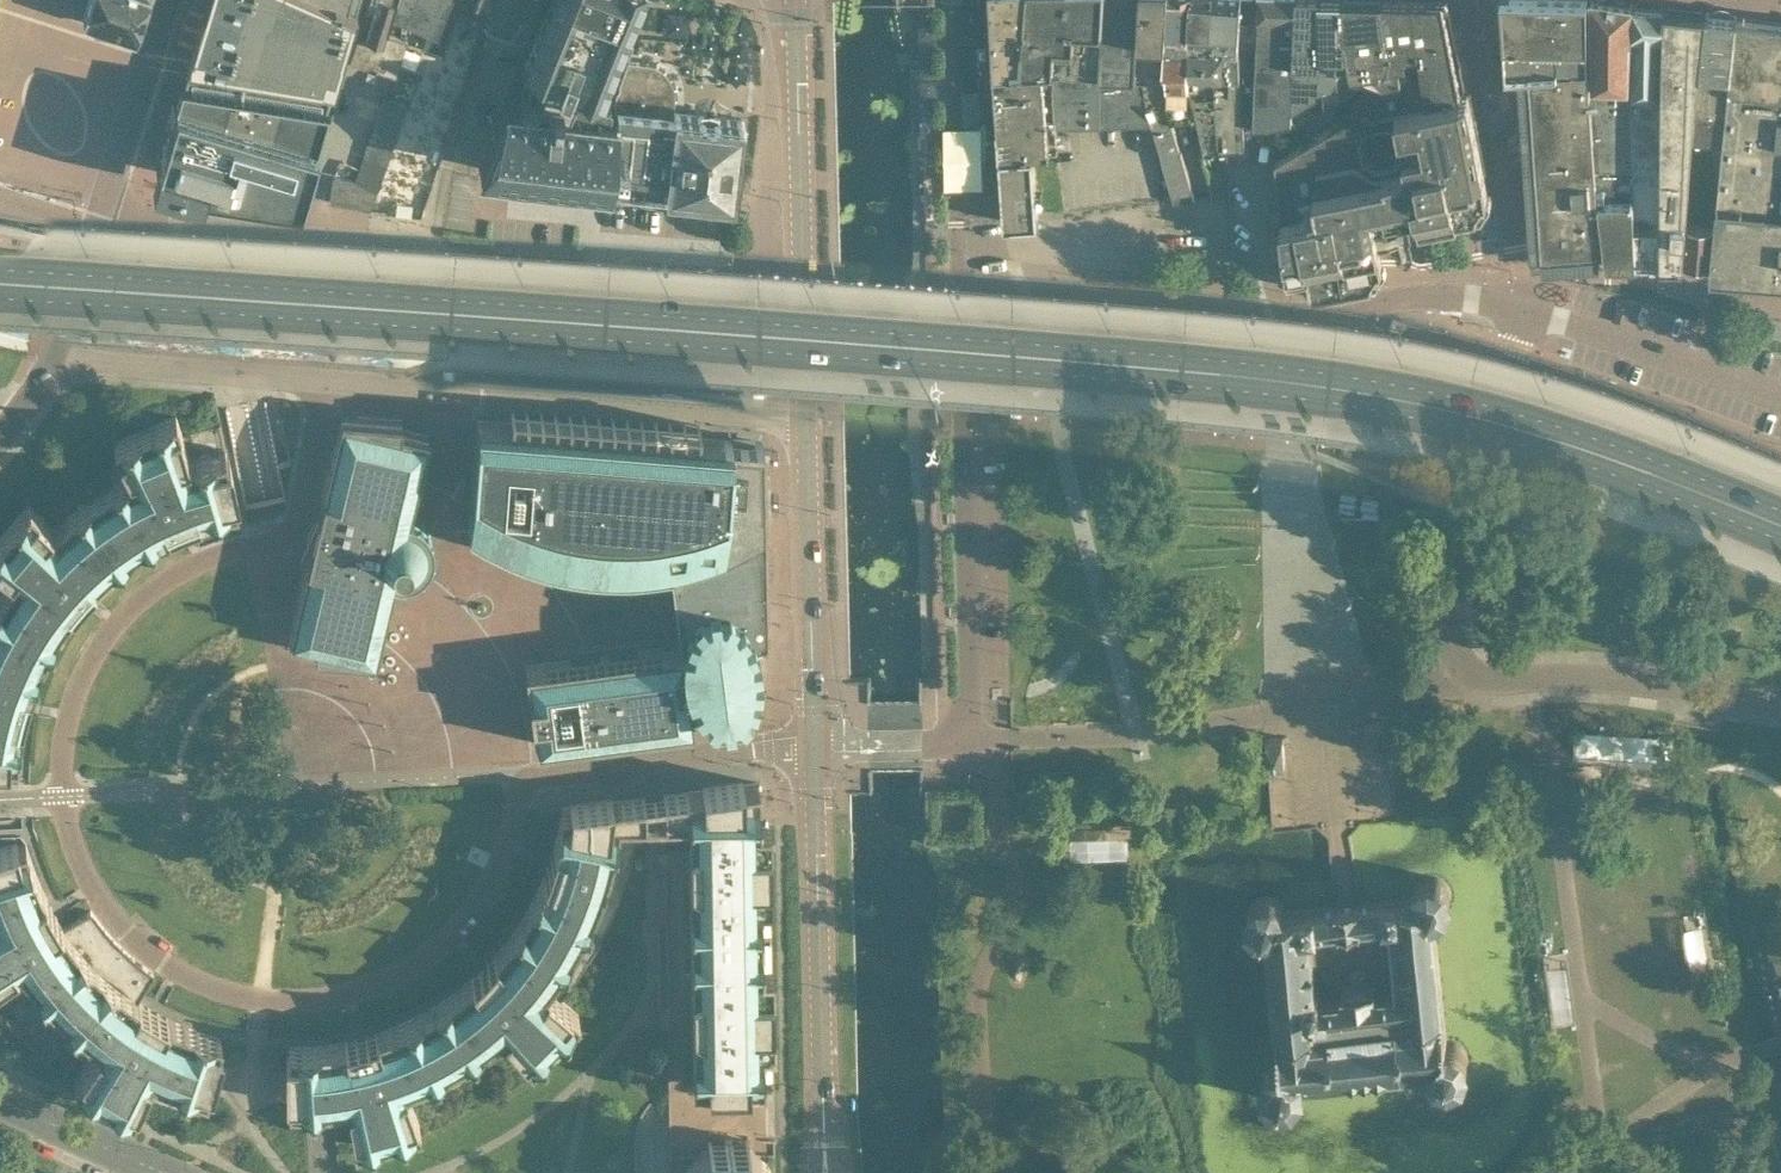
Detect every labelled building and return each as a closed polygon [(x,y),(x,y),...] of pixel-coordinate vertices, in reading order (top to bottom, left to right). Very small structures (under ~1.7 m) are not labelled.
[(83,16),(128,31),(128,30),(133,31),(143,0),(88,0),(83,16)] [(357,0),(205,0),(202,8),(196,29),(190,49),(186,61),(188,62),(183,80),(180,80),(151,178),(200,192),(203,181),(214,183),(290,195),(300,197),(305,179),(316,142),(327,104),(326,103),(332,85),(333,85),(342,53),(341,53),(352,20),(356,8),(355,7),(357,0)] [(393,14),(397,2),(391,0),(378,0),(365,40),(383,45),(387,32),(393,14)] [(391,18),(429,34),(442,0),(397,0),(397,2),(391,18)] [(429,34),(446,41),(463,0),(442,0),(429,34)] [(476,2),(470,16),(483,21),(487,22),(485,29),(509,38),(522,21),(530,11),(534,0),(476,0),(476,2)] [(626,65),(622,63),(617,61),(642,0),(553,0),(524,69),(532,72),(545,77),(534,102),(519,100),(505,99),(478,164),(527,170),(526,174),(529,175),(530,171),(546,173),(546,177),(549,177),(549,173),(566,175),(565,179),(568,180),(569,176),(585,178),(585,182),(588,182),(588,178),(597,179),(605,180),(604,184),(606,184),(606,188),(617,192),(628,195),(640,196),(652,196),(664,195),(665,190),(673,191),(733,197),(742,118),(724,116),(721,116),(713,115),(710,115),(703,114),(683,112),(672,111),(674,102),(674,99),(674,94),(674,88),(672,83),(669,78),(666,73),(662,69),(657,66),(651,64),(646,63),(631,61),(628,61),(626,65)] [(1027,0),(991,0),(991,3),(993,43),(978,44),(980,71),(1022,68),(1027,0)] [(1105,0),(1027,0),(1022,68),(1052,66),(1053,84),(1055,116),(1056,124),(1057,124),(1100,124),(1101,76),(1100,76),(1105,0)] [(1140,0),(1105,0),(1100,76),(1101,76),(1100,124),(1152,123),(1148,107),(1143,84),(1142,78),(1135,78),(1140,0)] [(1148,107),(1152,123),(1153,123),(1158,141),(1162,157),(1168,177),(1174,200),(1195,197),(1194,196),(1188,174),(1181,150),(1180,150),(1176,136),(1172,121),(1174,121),(1173,119),(1169,102),(1168,99),(1169,99),(1168,82),(1168,67),(1165,67),(1168,0),(1140,0),(1135,78),(1142,78),(1143,84),(1148,107)] [(1191,0),(1168,0),(1165,67),(1168,67),(1168,82),(1190,83),(1189,62),(1189,36),(1191,0)] [(1215,74),(1209,73),(1212,0),(1191,0),(1189,36),(1189,62),(1190,83),(1193,89),(1198,116),(1205,152),(1219,150),(1216,111),(1214,91),(1215,74)] [(1241,0),(1212,0),(1209,73),(1215,74),(1214,91),(1216,111),(1219,150),(1245,148),(1244,122),(1240,58),(1239,45),(1241,0)] [(1297,0),(1241,0),(1239,45),(1244,122),(1257,123),(1268,124),(1294,118),(1294,106),(1297,0)] [(1320,0),(1297,0),(1294,106),(1323,90),(1322,70),(1320,0)] [(1322,70),(1323,90),(1325,105),(1355,86),(1347,53),(1345,0),(1320,0),(1322,70)] [(1382,0),(1345,0),(1347,53),(1355,86),(1367,82),(1383,78),(1380,55),(1388,53),(1388,39),(1385,19),(1382,0)] [(1385,19),(1388,39),(1388,53),(1380,55),(1383,78),(1367,82),(1373,109),(1461,92),(1444,0),(1382,0),(1385,19)] [(1588,0),(1502,0),(1506,72),(1529,70),(1524,90),(1523,99),(1521,102),(1520,106),(1519,110),(1519,114),(1520,118),(1521,122),(1524,126),(1526,132),(1525,137),(1525,141),(1527,145),(1529,148),(1535,145),(1542,251),(1605,247),(1606,261),(1637,261),(1634,187),(1598,185),(1596,144),(1594,110),(1589,83),(1589,81),(1588,0)] [(1634,4),(1611,0),(1591,0),(1593,83),(1589,83),(1594,110),(1596,144),(1598,185),(1634,187),(1633,142),(1633,116),(1632,70),(1634,4)] [(1634,4),(1632,70),(1633,116),(1633,142),(1633,153),(1646,153),(1646,146),(1662,146),(1662,133),(1662,94),(1661,94),(1664,7),(1634,4)] [(1693,140),(1707,11),(1664,7),(1661,94),(1662,94),(1662,133),(1662,146),(1661,173),(1662,202),(1661,235),(1661,262),(1684,262),(1684,261),(1686,236),(1687,222),(1686,221),(1692,156),(1693,140)] [(1730,72),(1736,15),(1707,11),(1693,140),(1722,143),(1723,143),(1730,72)] [(1738,15),(1736,15),(1730,72),(1723,143),(1722,143),(1720,170),(1715,222),(1711,262),(1711,274),(1780,280),(1780,21),(1738,15)] [(691,42),(694,21),(674,17),(670,38),(691,42)] [(357,37),(349,61),(394,75),(405,38),(387,32),(383,45),(365,40),(357,37)] [(1022,68),(980,71),(981,89),(996,88),(1053,84),(1052,66),(1022,68)] [(1195,98),(1193,89),(1190,83),(1168,82),(1169,99),(1195,98)] [(1053,84),(996,88),(999,120),(1055,116),(1053,84)] [(1461,92),(1373,109),(1347,115),(1275,157),(1286,249),(1288,267),(1289,273),(1296,271),(1295,266),(1315,262),(1321,289),(1355,283),(1374,279),(1383,265),(1375,228),(1440,215),(1457,212),(1476,208),(1477,210),(1483,209),(1492,196),(1491,189),(1488,190),(1485,180),(1482,163),(1478,160),(1477,155),(1480,150),(1477,136),(1472,133),(1469,133),(1461,92)] [(379,185),(406,103),(384,96),(354,181),(362,182),(379,185)] [(1059,149),(1057,124),(1056,124),(1055,116),(999,120),(1001,153),(1034,151),(1059,149)] [(999,120),(996,120),(984,121),(986,153),(1001,153),(999,120)] [(1646,153),(1633,153),(1634,187),(1637,261),(1661,262),(1661,235),(1662,202),(1661,173),(1662,146),(1646,146),(1646,153)] [(1039,217),(1034,151),(1001,153),(1005,221),(1019,220),(1039,217)] [(343,204),(348,180),(334,177),(334,179),(330,202),(343,204)] [(357,206),(362,182),(354,181),(348,180),(343,204),(357,206)] [(371,209),(379,185),(362,182),(357,206),(371,209)] [(1711,262),(1715,222),(1687,222),(1686,236),(1684,261),(1711,262)] [(561,281),(546,280),(545,299),(559,300),(561,281)] [(15,756),(16,739),(19,722),(22,705),(27,689),(33,673),(39,657),(47,642),(55,627),(65,613),(75,600),(86,587),(98,574),(111,563),(124,552),(138,542),(153,533),(168,525),(184,518),(200,512),(217,507),(233,503),(218,428),(181,438),(174,418),(117,442),(126,461),(92,481),(56,509),(44,521),(30,506),(0,540),(0,562),(6,566),(0,573),(0,755),(15,756)] [(759,644),(755,636),(766,633),(766,602),(765,582),(764,528),(763,442),(699,437),(668,434),(572,427),(510,422),(477,419),(468,529),(480,536),(486,539),(492,542),(505,548),(518,553),(531,558),(544,562),(560,566),(562,566),(588,570),(612,571),(626,571),(639,570),(657,568),(667,567),(671,566),(681,645),(526,665),(536,742),(692,722),(691,709),(704,707),(713,709),(721,709),(730,707),(738,704),(746,700),(752,694),(758,686),(761,678),(763,670),(764,661),(762,652),(759,644)] [(297,791),(694,740),(675,597),(669,545),(681,543),(677,514),(432,546),(374,554),(380,526),(311,510),(302,495),(245,507),(247,534),(259,627),(275,625),(297,791)] [(1388,747),(1383,720),(1383,719),(1382,719),(1365,722),(1370,750),(1388,747)] [(1284,736),(1266,737),(1268,763),(1286,761),(1284,736)] [(665,796),(670,1083),(694,1082),(695,1162),(691,1167),(688,1172),(771,1172),(765,828),(755,828),(755,785),(665,796)] [(1,974),(5,979),(9,985),(13,990),(17,995),(21,1000),(1,1017),(45,1062),(62,1041),(68,1046),(73,1050),(78,1054),(83,1058),(89,1062),(77,1079),(130,1110),(139,1091),(151,1096),(162,1101),(174,1105),(186,1109),(197,1113),(204,1090),(247,1101),(290,1101),(290,1125),(335,1123),(352,1119),(355,1140),(416,1124),(409,1104),(428,1097),(447,1088),(466,1078),(484,1067),(501,1055),(517,1042),(530,1058),(575,1014),(559,1000),(570,987),(595,949),(616,908),(630,864),(640,817),(641,799),(563,810),(561,826),(557,842),(553,858),(547,873),(541,888),(534,903),(526,917),(517,931),(507,944),(496,956),(485,968),(473,980),(460,990),(447,1000),(433,1009),(418,1017),(403,1025),(388,1031),(372,1036),(356,1041),(340,1044),(323,1047),(307,1048),(290,1049),(290,1073),(251,1073),(211,1062),(217,1039),(200,1034),(184,1027),(168,1020),(152,1012),(137,1003),(124,993),(111,983),(99,972),(87,960),(77,947),(66,935),(57,921),(49,906),(41,892),(34,876),(28,861),(23,845),(0,851),(0,974),(1,974)] [(1460,1045),(1457,1043),(1454,1042),(1451,1041),(1447,1041),(1433,914),(1437,913),(1440,912),(1443,910),(1446,908),(1448,905),(1449,901),(1450,898),(1451,894),(1450,891),(1449,887),(1447,884),(1445,881),(1442,879),(1439,877),(1436,876),(1432,875),(1428,875),(1425,876),(1421,878),(1418,880),(1416,883),(1414,886),(1412,889),(1412,893),(1412,897),(1360,903),(1358,903),(1347,904),(1337,905),(1336,905),(1284,911),(1283,908),(1282,905),(1280,902),(1277,900),(1274,898),(1271,897),(1268,896),(1265,896),(1261,896),(1258,898),(1255,900),(1253,902),(1251,905),(1249,908),(1249,911),(1249,914),(1249,918),(1250,921),(1252,924),(1254,926),(1257,928),(1260,930),(1263,931),(1267,931),(1270,931),(1282,1058),(1278,1059),(1274,1060),(1271,1063),(1268,1065),(1265,1069),(1264,1072),(1263,1076),(1262,1080),(1263,1084),(1264,1088),(1266,1091),(1269,1094),(1272,1097),(1275,1099),(1279,1100),(1283,1101),(1287,1100),(1291,1099),(1295,1097),(1298,1095),(1301,1092),(1303,1089),(1304,1085),(1305,1081),(1305,1077),(1430,1063),(1431,1066),(1432,1069),(1434,1072),(1437,1075),(1440,1077),(1443,1079),(1447,1079),(1450,1080),(1454,1079),(1457,1078),(1460,1076),(1463,1074),(1465,1071),(1467,1067),(1468,1064),(1468,1060),(1468,1057),(1467,1053),(1465,1050),(1463,1047),(1460,1045)] [(1771,949),(1780,982),(1780,946),(1771,949)]
